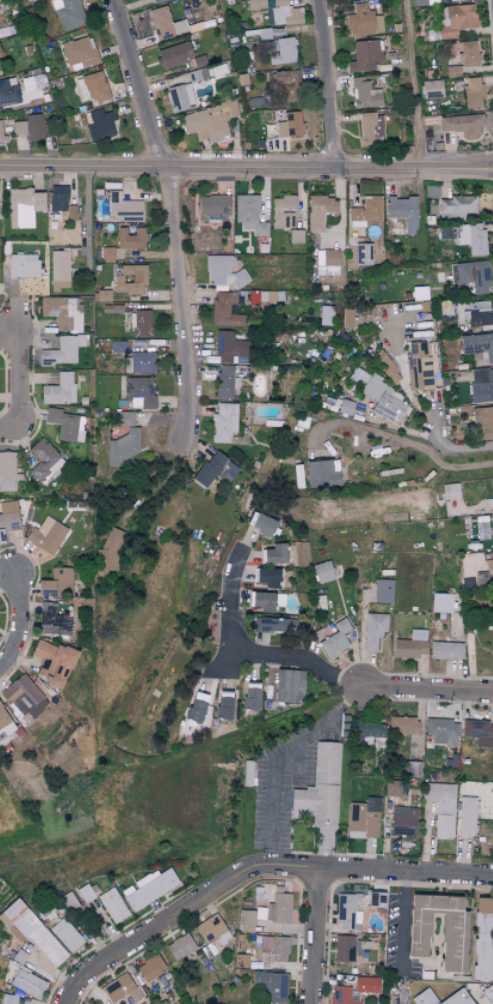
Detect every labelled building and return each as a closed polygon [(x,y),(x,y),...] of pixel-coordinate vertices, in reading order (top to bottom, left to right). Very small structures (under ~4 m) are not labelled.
[(61,32),(87,24),(79,0),(51,0),(61,32)] [(247,10),(265,9),(265,0),(247,0),(247,10)] [(287,9),(287,0),(273,0),(273,11),(267,11),(268,25),(303,23),(302,8),(287,9)] [(346,16),(347,36),(383,34),(382,16),(370,17),(369,3),(352,4),(353,15),(346,16)] [(457,39),(457,29),(476,29),(474,5),(442,7),(443,25),(441,25),(441,40),(457,39)] [(149,10),(154,40),(188,34),(185,20),(170,23),(167,7),(149,10)] [(98,62),(91,36),(60,45),(68,71),(98,62)] [(295,63),(294,38),(276,39),(277,55),(269,56),(269,64),(295,63)] [(353,42),(354,62),(346,62),(347,72),(374,71),(374,63),(382,63),(382,41),(353,42)] [(459,42),(460,67),(478,66),(477,41),(459,42)] [(157,51),(163,70),(193,60),(187,42),(157,51)] [(448,67),(448,77),(460,76),(459,66),(448,67)] [(206,78),(203,68),(187,74),(190,84),(206,78)] [(274,72),(275,95),(281,95),(281,103),(290,103),(290,94),(299,94),(298,71),(274,72)] [(75,78),(81,100),(93,97),(94,103),(109,100),(102,72),(75,78)] [(46,87),(43,74),(21,79),(23,91),(46,87)] [(381,89),(368,90),(367,76),(350,78),(354,109),(383,106),(381,89)] [(482,108),(481,77),(464,78),(465,108),(482,108)] [(15,78),(0,81),(0,112),(2,112),(1,107),(19,104),(15,78)] [(422,81),(423,99),(442,98),(441,80),(422,81)] [(166,89),(172,112),(195,107),(189,84),(166,89)] [(180,115),(185,134),(197,132),(199,141),(208,138),(208,142),(229,137),(225,119),(238,116),(235,102),(180,115)] [(117,136),(109,112),(103,114),(101,108),(88,112),(92,123),(85,125),(90,144),(117,136)] [(301,112),(284,113),(284,122),(276,123),(276,138),(302,137),(301,112)] [(382,113),(359,114),(359,146),(382,146),(382,113)] [(29,142),(45,140),(42,114),(26,116),(29,142)] [(441,132),(463,131),(463,139),(483,138),(482,115),(440,117),(441,132)] [(12,122),(13,136),(26,135),(26,122),(12,122)] [(67,186),(50,186),(49,210),(67,210),(67,186)] [(43,211),(43,192),(32,192),(32,189),(9,188),(8,228),(33,228),(33,210),(43,211)] [(142,219),(142,200),(121,201),(120,190),(108,190),(108,220),(142,219)] [(258,194),(235,195),(235,222),(241,222),(241,230),(254,229),(254,236),(268,235),(268,222),(258,222),(258,194)] [(199,215),(207,215),(206,222),(219,223),(219,215),(229,215),(229,195),(199,195),(199,215)] [(349,207),(349,227),(365,227),(365,221),(381,221),(381,195),(362,195),(362,207),(349,207)] [(271,227),(294,227),(294,196),(272,196),(271,227)] [(307,232),(322,232),(323,213),(337,213),(337,197),(308,196),(307,232)] [(476,197),(439,196),(438,219),(465,220),(465,212),(475,213),(476,197)] [(386,217),(405,217),(405,234),(416,234),(416,197),(386,197),(386,217)] [(75,205),(67,205),(68,218),(76,218),(75,205)] [(469,255),(485,254),(484,223),(458,224),(459,244),(468,244),(469,255)] [(117,248),(145,248),(145,227),(134,227),(135,234),(127,235),(126,227),(117,227),(117,248)] [(303,230),(289,229),(289,242),(302,243),(303,230)] [(372,243),(355,243),(355,264),(372,265),(372,243)] [(114,247),(102,247),(101,262),(113,262),(114,247)] [(316,250),(316,275),(339,275),(339,249),(316,250)] [(51,281),(69,280),(69,250),(51,250),(51,281)] [(8,276),(38,277),(38,255),(9,254),(8,276)] [(231,255),(208,255),(207,284),(234,284),(246,284),(246,271),(231,271),(231,255)] [(471,261),(471,294),(488,293),(488,261),(471,261)] [(147,284),(146,265),(120,265),(120,275),(114,275),(114,294),(142,294),(142,284),(147,284)] [(111,289),(95,290),(96,301),(111,301),(111,289)] [(249,301),(270,302),(270,292),(249,291),(249,301)] [(212,325),(241,325),(241,314),(236,314),(236,293),(213,292),(212,325)] [(40,316),(56,316),(56,331),(80,330),(80,297),(40,297),(40,316)] [(491,300),(468,301),(469,325),(491,324),(491,300)] [(333,325),(334,306),(320,305),(319,325),(333,325)] [(131,311),(131,336),(151,336),(151,311),(131,311)] [(232,331),(216,331),(215,362),(250,363),(250,341),(232,340),(232,331)] [(461,353),(484,353),(484,363),(492,363),(492,334),(460,335),(461,353)] [(38,349),(38,364),(76,364),(76,347),(86,346),(85,335),(57,335),(58,349),(38,349)] [(432,356),(425,356),(425,341),(408,342),(409,358),(406,358),(407,390),(433,389),(432,356)] [(402,376),(378,351),(372,356),(379,363),(376,366),(393,384),(402,376)] [(124,372),(155,372),(156,353),(124,353),(124,372)] [(233,366),(217,365),(216,397),(232,398),(233,388),(239,388),(239,378),(233,377),(233,366)] [(369,375),(356,366),(349,376),(363,385),(369,375)] [(471,403),(492,402),(492,369),(470,370),(471,403)] [(42,385),(42,403),(74,403),(73,371),(57,371),(57,385),(42,385)] [(371,410),(398,427),(410,407),(400,401),(404,395),(370,374),(360,392),(377,402),(371,410)] [(131,398),(130,408),(153,409),(153,377),(125,377),(125,398),(131,398)] [(352,415),(354,401),(340,399),(338,412),(352,415)] [(229,443),(229,432),(236,432),(237,403),(217,403),(217,413),(213,413),(212,442),(229,443)] [(82,442),(84,416),(61,414),(62,409),(46,407),(45,422),(59,423),(57,440),(82,442)] [(474,440),(492,439),(492,407),(473,407),(474,440)] [(117,412),(117,426),(133,426),(133,411),(117,412)] [(108,438),(107,466),(126,466),(126,455),(138,455),(139,427),(127,427),(126,438),(108,438)] [(39,461),(29,471),(42,485),(54,474),(52,473),(64,462),(41,437),(28,450),(39,461)] [(213,475),(227,484),(238,466),(212,450),(194,480),(206,487),(213,475)] [(14,490),(15,452),(0,451),(0,489),(14,490)] [(306,461),(307,487),(339,486),(338,460),(306,461)] [(443,499),(460,499),(459,483),(442,484),(443,499)] [(4,543),(3,531),(19,529),(17,511),(0,513),(0,543),(4,543)] [(270,535),(276,520),(256,513),(251,527),(270,535)] [(52,555),(67,528),(51,520),(44,533),(32,527),(24,540),(52,555)] [(97,579),(111,578),(111,571),(121,571),(120,529),(105,530),(106,548),(96,549),(97,579)] [(285,543),(271,543),(271,549),(261,549),(261,563),(285,563),(285,543)] [(334,579),(328,560),(311,565),(316,584),(334,579)] [(72,568),(51,567),(50,580),(38,580),(37,594),(72,594),(72,568)] [(279,568),(255,568),(255,582),(264,583),(264,588),(278,588),(279,568)] [(393,579),(375,579),(374,602),(392,603),(393,579)] [(273,613),(274,593),(249,592),(248,606),(260,607),(259,612),(273,613)] [(432,612),(452,613),(452,594),(432,593),(432,612)] [(284,594),(275,594),(274,606),(284,606),(284,594)] [(69,635),(70,619),(55,618),(56,609),(39,608),(38,633),(69,635)] [(386,614),(365,614),(364,650),(376,650),(377,638),(385,638),(386,614)] [(254,632),(296,633),(297,619),(254,618),(254,632)] [(318,641),(326,658),(349,647),(343,633),(350,630),(345,618),(332,623),(337,633),(318,641)] [(426,630),(410,629),(410,640),(393,639),(393,657),(425,658),(426,630)] [(75,652),(37,638),(31,655),(41,659),(37,673),(45,676),(42,684),(61,691),(75,652)] [(430,658),(462,659),(462,643),(430,641),(430,658)] [(274,702),(303,703),(304,670),(275,670),(274,702)] [(48,705),(23,673),(0,692),(20,717),(26,712),(31,718),(48,705)] [(243,710),(259,710),(259,684),(243,683),(243,710)] [(207,696),(192,691),(184,719),(199,723),(207,696)] [(215,719),(231,720),(232,692),(216,691),(215,719)] [(15,730),(0,705),(0,739),(15,730)] [(417,734),(417,717),(390,716),(389,733),(417,734)] [(426,735),(432,735),(432,744),(457,745),(458,720),(426,719),(426,735)] [(463,720),(462,737),(476,737),(475,747),(492,747),(492,744),(492,721),(463,720)] [(290,809),(314,810),(314,827),(336,828),(340,743),(315,742),(313,789),(291,788),(290,809)] [(251,786),(252,760),(243,760),(242,786),(251,786)] [(405,775),(419,778),(420,771),(406,769),(405,775)] [(475,781),(458,781),(458,796),(475,796),(475,781)] [(455,784),(423,783),(423,801),(436,802),(435,837),(453,838),(455,784)] [(458,835),(474,835),(476,797),(460,797),(458,835)] [(378,812),(366,811),(366,803),(349,803),(348,837),(377,838),(378,812)] [(417,807),(407,807),(407,813),(391,813),(390,834),(416,835),(417,807)] [(376,838),(365,837),(365,852),(375,853),(376,838)] [(131,911),(180,885),(171,867),(158,873),(156,869),(131,883),(132,884),(120,890),(131,911)] [(290,923),(290,893),(282,893),(282,886),(273,886),(273,903),(266,903),(265,922),(290,923)] [(111,924),(128,916),(115,887),(98,894),(111,924)] [(383,892),(367,892),(368,906),(384,906),(383,892)] [(337,893),(336,930),(360,931),(361,911),(358,911),(359,894),(337,893)] [(465,973),(468,911),(462,911),(463,896),(411,895),(408,957),(428,957),(430,912),(443,913),(441,972),(465,973)] [(1,911),(54,968),(68,955),(16,897),(1,911)] [(473,980),(492,980),(492,898),(474,898),(473,980)] [(254,910),(239,910),(238,931),(254,932),(254,910)] [(194,924),(203,943),(226,932),(217,914),(194,924)] [(84,941),(62,917),(49,929),(71,953),(84,941)] [(165,945),(175,961),(197,948),(187,932),(165,945)] [(334,962),(354,962),(355,936),(335,935),(334,962)] [(287,961),(288,937),(254,936),(253,960),(287,961)] [(145,982),(166,970),(157,954),(135,966),(145,982)] [(46,979),(16,967),(9,986),(39,998),(46,979)] [(269,1002),(286,1003),(287,973),(252,972),(252,987),(269,988),(269,1002)] [(140,999),(127,973),(101,986),(110,1003),(111,1003),(129,995),(132,1003),(140,999)] [(380,978),(355,977),(355,992),(379,993),(380,978)] [(333,986),(333,1003),(360,1003),(360,1001),(350,1000),(351,986),(333,986)] [(466,987),(478,1003),(442,1003),(449,999),(466,987)] [(483,988),(483,1000),(492,1000),(492,987),(483,988)]
